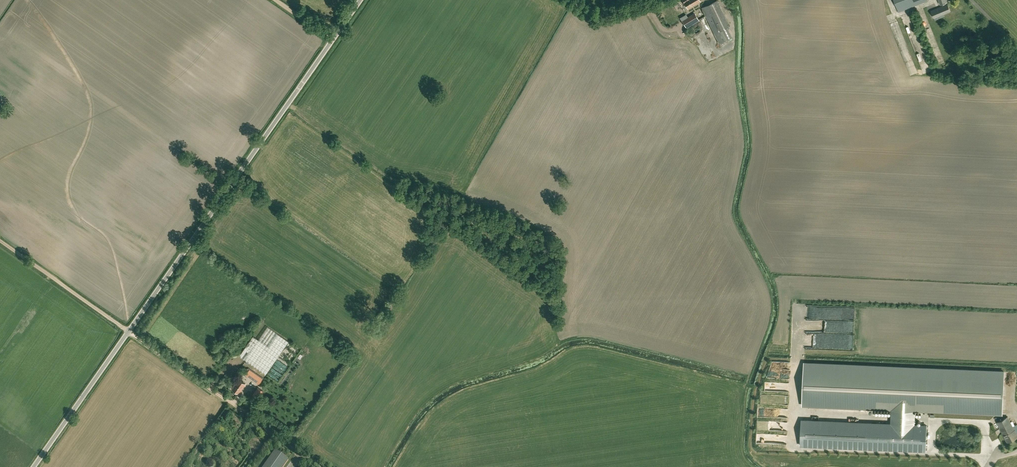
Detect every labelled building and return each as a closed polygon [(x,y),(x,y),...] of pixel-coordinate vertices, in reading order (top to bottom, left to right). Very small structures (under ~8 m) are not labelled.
[(700,1),(700,0),(683,0),(688,8),(700,1)] [(928,0),(894,0),(899,11),(928,0)] [(948,4),(931,11),(934,18),(951,11),(948,4)] [(687,28),(692,25),(699,20),(694,12),(682,20),(687,28)] [(289,341),(262,322),(239,355),(265,374),(289,341)] [(804,363),(802,405),(1002,414),(1004,372),(804,363)] [(246,374),(259,384),(262,379),(249,369),(246,374)] [(238,393),(245,384),(239,379),(232,389),(238,393)] [(258,398),(263,391),(258,387),(253,395),(258,398)] [(914,410),(892,409),(891,424),(801,420),(800,445),(926,451),(927,425),(922,425),(922,424),(916,424),(916,425),(914,425),(914,410)] [(289,459),(275,450),(263,466),(283,466),(289,459)]
